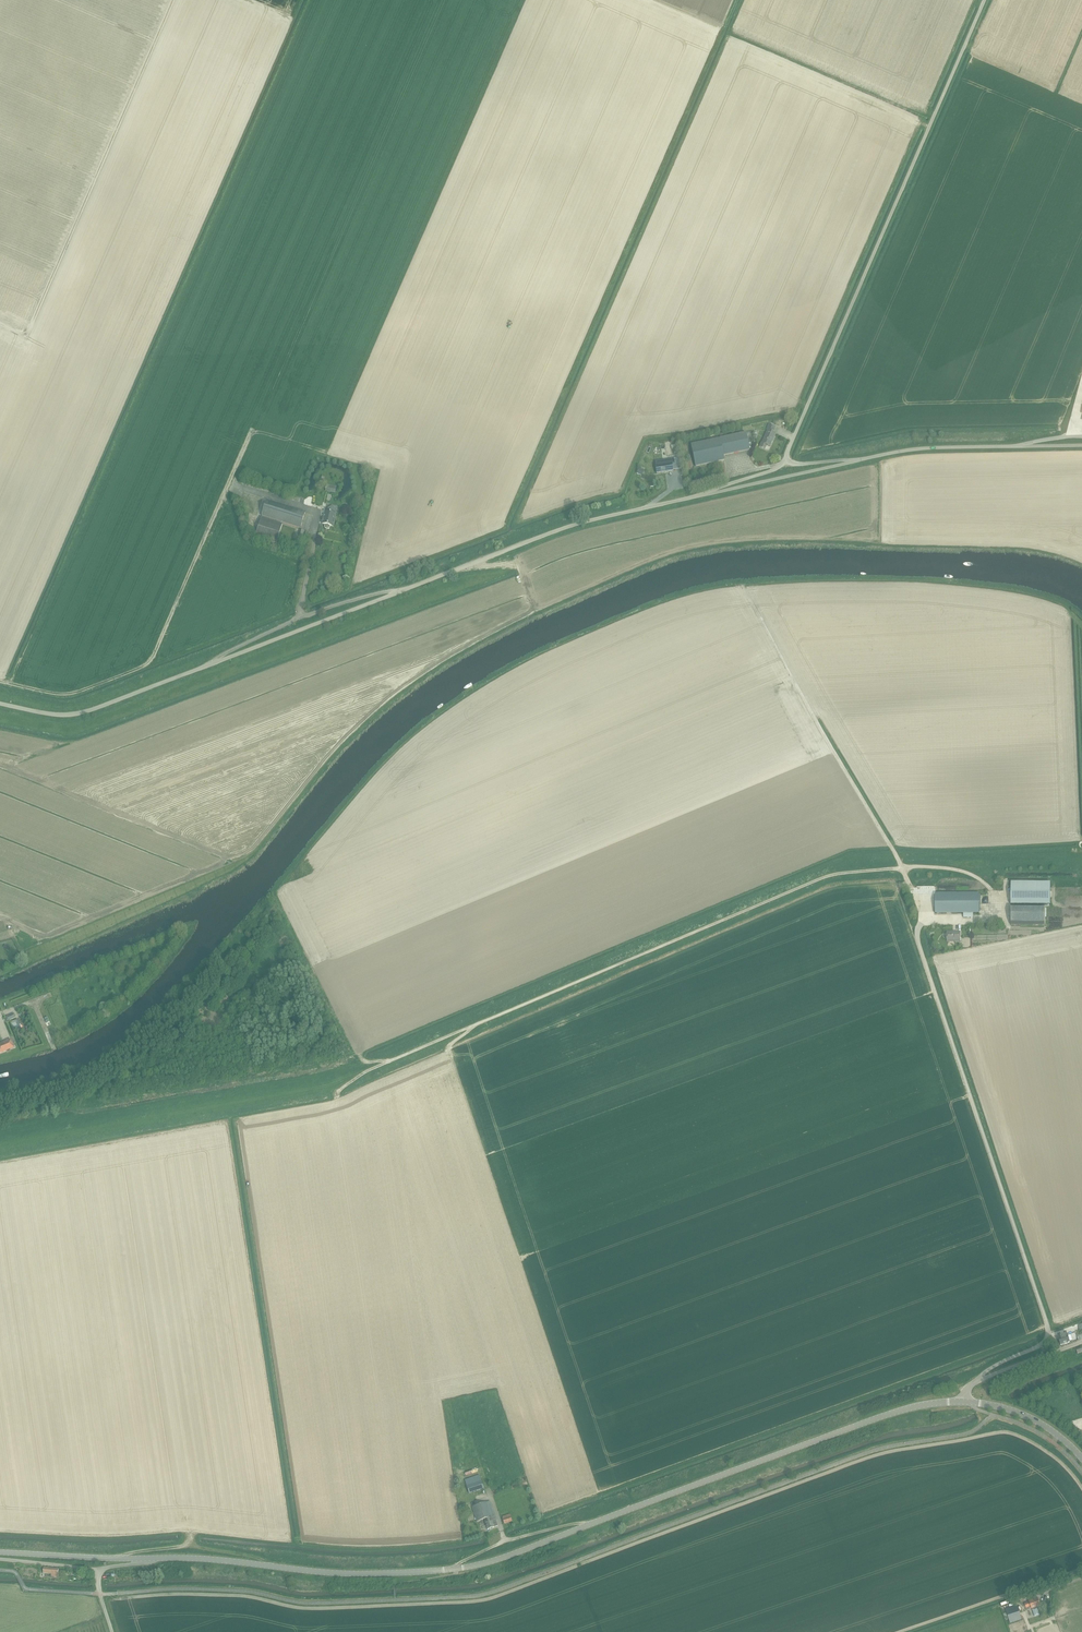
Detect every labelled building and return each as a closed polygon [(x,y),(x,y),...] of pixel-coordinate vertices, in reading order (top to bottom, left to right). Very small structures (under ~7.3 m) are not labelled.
[(775,427),(770,425),(769,424),(767,430),(768,430),(762,443),(761,442),(759,447),(765,449),(767,445),(770,446),(776,433),(773,432),(775,427)] [(750,441),(748,442),(746,433),(711,440),(717,462),(724,460),(723,456),(750,450),(749,446),(751,445),(750,441)] [(717,462),(711,440),(690,444),(694,461),(695,466),(717,462)] [(655,461),(657,473),(673,471),(672,464),(675,464),(674,458),(655,461)] [(300,528),(305,513),(267,500),(262,516),(300,528)] [(322,524),(325,525),(324,528),(325,528),(329,529),(330,529),(330,526),(333,527),(338,507),(332,506),(331,509),(328,509),(326,510),(326,513),(325,512),(322,524)] [(261,518),(255,537),(276,544),(282,525),(261,518)] [(1050,905),(1051,883),(1011,882),(1011,905),(1050,905)] [(979,894),(941,894),(935,894),(935,914),(964,914),(964,918),(973,918),(973,913),(979,913),(979,894)] [(1011,925),(1016,925),(1045,926),(1045,907),(1017,907),(1011,907),(1011,925)] [(960,932),(947,932),(947,942),(960,942),(960,932)] [(2,1053),(14,1048),(10,1040),(2,1043),(0,1044),(0,1054),(2,1053)] [(1057,1335),(1059,1339),(1061,1345),(1070,1342),(1066,1332),(1057,1335)] [(469,1494),(484,1489),(481,1481),(479,1475),(468,1479),(470,1485),(467,1486),(469,1494)] [(472,1507),(475,1517),(477,1522),(484,1519),(488,1530),(494,1528),(494,1527),(498,1526),(496,1521),(496,1519),(492,1521),(488,1511),(493,1509),(490,1501),(472,1507)] [(503,1516),(504,1519),(505,1524),(512,1521),(510,1514),(503,1516)] [(43,1573),(51,1574),(51,1576),(58,1577),(58,1569),(43,1568),(43,1573)] [(1025,1604),(1026,1608),(1031,1606),(1032,1609),(1033,1608),(1033,1609),(1032,1609),(1035,1617),(1040,1615),(1037,1608),(1036,1608),(1036,1607),(1040,1606),(1038,1599),(1034,1601),(1033,1600),(1029,1601),(1029,1602),(1025,1604)] [(1017,1606),(1006,1609),(1010,1623),(1021,1619),(1017,1606)]
